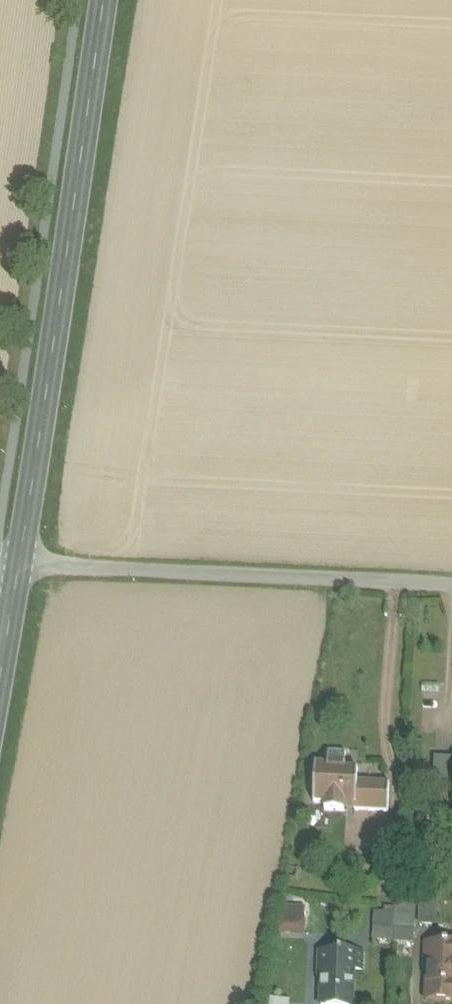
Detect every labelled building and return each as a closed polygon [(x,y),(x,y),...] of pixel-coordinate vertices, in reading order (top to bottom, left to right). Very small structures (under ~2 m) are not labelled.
[(346,753),(328,752),(328,765),(315,764),(313,803),(325,804),(325,811),(344,812),(344,810),(356,811),(358,782),(358,770),(345,769),(346,753)] [(434,757),(433,785),(451,786),(451,758),(434,757)] [(389,783),(358,782),(356,811),(388,812),(389,783)] [(437,894),(421,893),(420,923),(436,924),(437,894)] [(416,901),(396,901),(395,913),(415,914),(416,901)] [(300,907),(281,907),(282,920),(273,920),(273,939),(301,937),(300,907)] [(395,913),(374,912),(374,924),(394,925),(395,913)] [(415,914),(395,913),(394,925),(414,926),(415,914)] [(394,925),(374,924),(373,939),(393,940),(394,925)] [(414,926),(394,925),(393,940),(413,941),(414,926)] [(444,943),(444,944),(425,944),(424,961),(428,961),(426,999),(451,1000),(451,943),(444,943)] [(339,950),(339,952),(320,951),(319,968),(323,968),(322,1003),(352,1003),(353,969),(362,969),(362,951),(339,950)]
